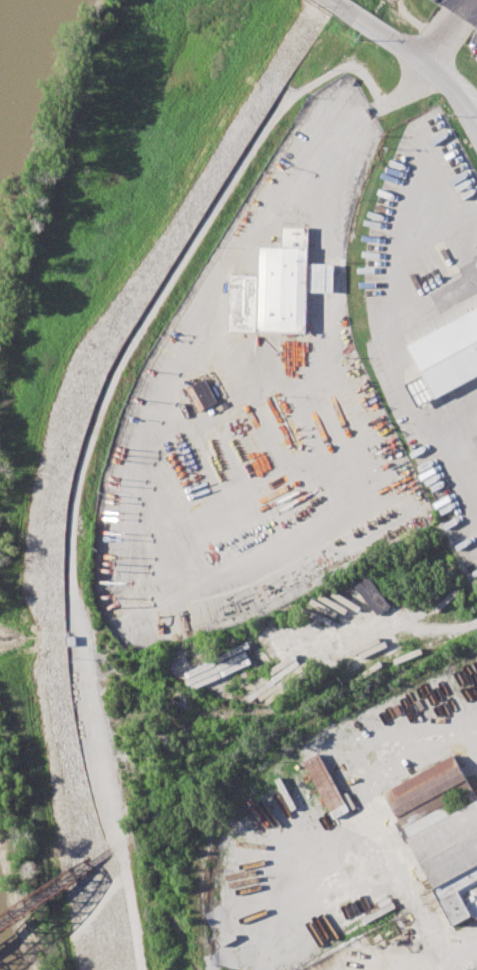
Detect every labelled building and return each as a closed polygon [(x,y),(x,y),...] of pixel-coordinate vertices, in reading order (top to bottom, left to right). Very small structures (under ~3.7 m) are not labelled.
[(228,329),(230,275),(257,276),(258,244),(282,245),(283,226),(309,227),(306,332),(228,329)] [(333,292),(333,264),(310,264),(309,291),(333,292)] [(408,345),(476,307),(476,374),(436,396),(408,345)] [(187,387),(205,378),(217,401),(200,410),(187,387)] [(354,586),(376,616),(390,606),(368,576),(354,586)] [(438,822),(476,802),(476,919),(474,921),(471,915),(452,925),(381,790),(455,751),(475,789),(432,811),(438,822)] [(301,761),(319,752),(351,812),(333,821),(301,761)]
